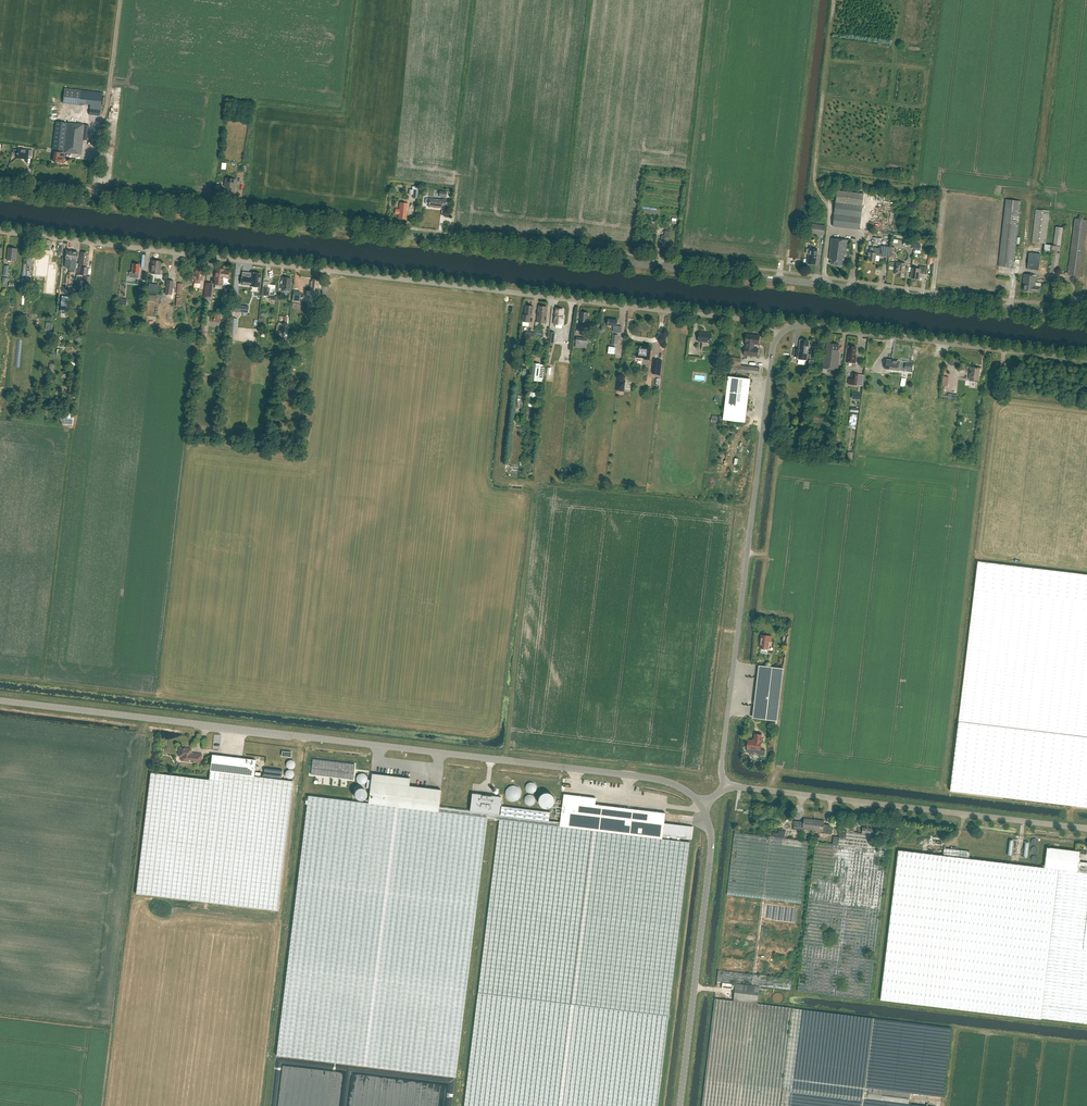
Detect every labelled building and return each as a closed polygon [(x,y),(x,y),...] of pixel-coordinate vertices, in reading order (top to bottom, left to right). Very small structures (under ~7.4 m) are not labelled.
[(103,93),(92,91),(89,114),(100,116),(103,93)] [(54,150),(54,151),(53,161),(64,163),(64,158),(65,152),(81,154),(82,140),(87,140),(89,125),(67,123),(56,121),(53,149),(54,150)] [(17,153),(17,158),(28,159),(28,156),(31,156),(32,150),(29,149),(29,150),(14,149),(13,153),(17,153)] [(228,194),(228,196),(234,197),(236,186),(235,186),(236,179),(225,178),(224,187),(227,187),(227,194),(228,194)] [(860,230),(864,194),(837,191),(833,227),(860,230)] [(429,204),(428,207),(441,209),(442,206),(445,206),(446,199),(442,199),(442,200),(426,198),(425,199),(425,203),(425,204),(429,204)] [(1013,268),(1021,201),(1006,200),(999,266),(1013,268)] [(398,218),(406,219),(407,209),(408,204),(400,203),(399,210),(396,209),(395,214),(399,214),(398,218)] [(1046,244),(1049,211),(1036,210),(1032,242),(1046,244)] [(1086,229),(1086,220),(1075,219),(1075,218),(1073,217),(1072,221),(1074,221),(1067,273),(1065,272),(1065,274),(1067,275),(1081,277),(1086,229)] [(808,233),(816,234),(817,225),(809,224),(808,233)] [(1057,274),(1063,228),(1056,227),(1053,245),(1045,244),(1044,252),(1052,253),(1050,272),(1057,274)] [(665,236),(662,236),(661,242),(662,242),(662,247),(667,247),(667,243),(668,243),(669,238),(670,239),(671,232),(665,231),(665,236)] [(846,256),(848,240),(832,238),(829,260),(832,260),(831,265),(842,266),(842,260),(844,260),(844,256),(846,256)] [(891,247),(880,246),(879,249),(873,248),(866,247),(865,252),(868,253),(868,257),(869,257),(869,261),(875,262),(875,261),(879,262),(879,261),(879,256),(880,254),(883,254),(885,255),(885,254),(890,255),(891,247)] [(16,261),(17,248),(9,247),(7,260),(16,261)] [(810,248),(809,250),(807,249),(806,254),(809,254),(808,264),(815,265),(817,250),(810,248)] [(86,267),(86,265),(87,265),(88,254),(87,254),(87,253),(82,252),(81,254),(80,254),(79,264),(80,264),(80,266),(79,266),(78,274),(87,275),(88,267),(86,267)] [(29,267),(32,268),(33,258),(30,258),(30,253),(26,253),(25,267),(29,267)] [(35,275),(35,276),(47,277),(45,293),(54,294),(56,278),(47,277),(47,276),(56,277),(57,269),(54,268),(55,264),(49,264),(50,255),(44,254),(44,256),(36,255),(35,267),(36,267),(35,275)] [(1039,271),(1041,255),(1029,254),(1027,269),(1039,271)] [(161,261),(152,260),(151,273),(159,274),(161,261)] [(130,272),(129,277),(138,278),(139,273),(140,264),(133,263),(132,272),(130,272)] [(904,278),(905,269),(905,264),(896,263),(895,274),(898,274),(898,277),(904,278)] [(194,288),(199,288),(200,284),(200,280),(202,280),(202,277),(203,277),(204,271),(202,270),(202,266),(196,265),(195,277),(196,277),(196,279),(195,279),(194,288)] [(926,274),(927,267),(919,266),(919,269),(912,268),(911,278),(919,280),(920,274),(926,274)] [(216,280),(215,284),(222,285),(223,277),(228,278),(229,271),(224,271),(224,269),(222,269),(221,268),(219,268),(218,269),(216,268),(215,280),(216,280)] [(242,276),(241,284),(250,285),(250,286),(259,287),(261,274),(252,273),(251,277),(242,276)] [(1040,293),(1041,287),(1035,286),(1037,275),(1024,274),(1022,290),(1024,291),(1024,292),(1033,293),(1033,292),(1040,293)] [(91,277),(84,276),(83,288),(89,288),(91,277)] [(291,278),(283,277),(282,289),(282,291),(283,293),(287,294),(289,292),(289,290),(290,290),(291,278)] [(311,291),(311,295),(317,296),(319,282),(317,282),(318,280),(313,279),(312,281),(311,281),(310,291),(311,291)] [(174,281),(166,280),(165,294),(172,295),(174,281)] [(208,301),(208,297),(211,298),(213,284),(206,283),(204,300),(208,301)] [(149,284),(148,291),(158,292),(158,285),(149,284)] [(70,297),(63,296),(61,312),(68,313),(70,297)] [(533,306),(526,306),(525,315),(523,315),(523,321),(530,322),(530,316),(532,316),(533,306)] [(538,322),(539,322),(546,323),(547,307),(539,306),(538,322)] [(563,309),(556,308),(554,324),(563,325),(564,317),(562,317),(562,314),(563,314),(563,310),(563,309)] [(581,312),(580,322),(580,326),(589,327),(589,322),(587,322),(588,313),(581,312)] [(608,319),(608,324),(608,325),(614,326),(613,332),(621,333),(622,326),(617,326),(617,320),(608,319)] [(712,334),(699,332),(698,341),(711,343),(711,339),(712,338),(711,338),(712,334)] [(754,344),(758,345),(759,336),(746,334),(746,343),(748,343),(746,355),(757,356),(758,349),(753,348),(754,344)] [(799,349),(795,349),(794,356),(799,357),(799,359),(806,360),(809,342),(807,341),(807,340),(802,340),(802,341),(800,341),(799,349)] [(838,350),(839,345),(827,344),(826,349),(825,349),(822,369),(838,371),(840,353),(838,350)] [(637,351),(636,357),(642,358),(642,357),(645,357),(644,359),(645,359),(646,360),(648,360),(649,359),(651,347),(650,347),(649,346),(649,345),(648,345),(646,346),(646,347),(644,347),(638,346),(637,350),(637,351)] [(855,356),(856,347),(849,346),(848,353),(846,353),(845,363),(855,364),(856,356),(855,356)] [(654,359),(652,374),(661,375),(663,360),(654,359)] [(898,371),(899,362),(886,360),(885,369),(898,371)] [(538,381),(540,364),(533,363),(531,381),(538,381)] [(978,381),(980,369),(971,367),(969,380),(978,381)] [(857,385),(858,375),(852,374),(851,379),(848,379),(848,384),(857,385)] [(745,423),(750,379),(728,376),(723,420),(745,423)] [(625,380),(618,379),(616,391),(624,392),(625,380)] [(978,561),(975,590),(958,721),(950,791),(1086,807),(1086,574),(978,561)] [(771,642),(771,636),(762,635),(760,648),(761,648),(760,652),(761,653),(767,654),(768,653),(768,649),(769,641),(771,642)] [(784,669),(761,666),(755,718),(778,721),(784,669)] [(755,734),(754,741),(760,750),(762,735),(755,734)] [(765,756),(765,750),(760,750),(754,741),(748,740),(747,748),(747,751),(748,753),(752,753),(751,756),(753,758),(756,759),(758,757),(759,755),(765,756)] [(192,752),(191,752),(191,748),(179,747),(178,756),(181,756),(181,761),(201,763),(202,754),(193,753),(192,752)] [(256,760),(212,755),(210,771),(254,776),(254,769),(256,760)] [(313,759),(311,774),(353,779),(355,764),(313,759)] [(293,781),(254,776),(210,771),(209,780),(151,772),(136,894),(277,911),(293,781)] [(410,778),(372,774),(368,803),(438,812),(439,807),(441,790),(409,786),(410,778)] [(368,793),(360,785),(354,791),(361,799),(368,793)] [(501,797),(472,793),(470,811),(493,814),(499,815),(501,797)] [(560,826),(662,839),(663,836),(675,837),(691,839),(693,827),(677,825),(664,823),(664,822),(665,813),(666,813),(633,809),(596,804),(596,798),(564,794),(563,800),(563,804),(562,810),(561,817),(560,822),(560,826)] [(455,1077),(487,817),(493,818),(493,814),(470,811),(439,807),(438,812),(368,803),(308,796),(277,1055),(455,1077)] [(689,842),(662,839),(560,826),(560,822),(549,821),(550,812),(501,806),(500,815),(499,815),(493,814),(493,818),(500,819),(465,1102),(465,1105),(657,1105),(689,842)] [(803,831),(804,828),(813,829),(814,820),(804,818),(803,823),(799,822),(799,821),(794,821),(793,829),(803,831)] [(824,826),(824,821),(814,820),(813,829),(823,831),(822,833),(832,834),(833,825),(828,825),(828,826),(824,826)] [(872,841),(873,828),(863,827),(862,833),(840,830),(838,844),(816,842),(805,925),(797,991),(869,999),(888,843),(872,841)] [(809,841),(805,841),(741,833),(741,831),(735,831),(734,832),(734,833),(727,894),(801,903),(809,841)] [(1078,861),(1080,851),(1047,847),(1044,867),(969,858),(970,851),(968,851),(944,848),(943,855),(927,853),(898,850),(880,999),(959,1009),(1041,1018),(1086,1024),(1086,863),(1078,861)] [(736,983),(759,986),(791,989),(792,978),(718,970),(718,974),(717,981),(736,983)] [(759,986),(736,983),(735,984),(735,989),(734,1000),(757,1003),(759,986)] [(782,1089),(791,1008),(715,998),(705,1079),(702,1105),(780,1105),(782,1089)] [(909,1103),(910,1092),(943,1097),(951,1028),(874,1018),(792,1008),(780,1105),(781,1105),(933,1105),(909,1103)]
